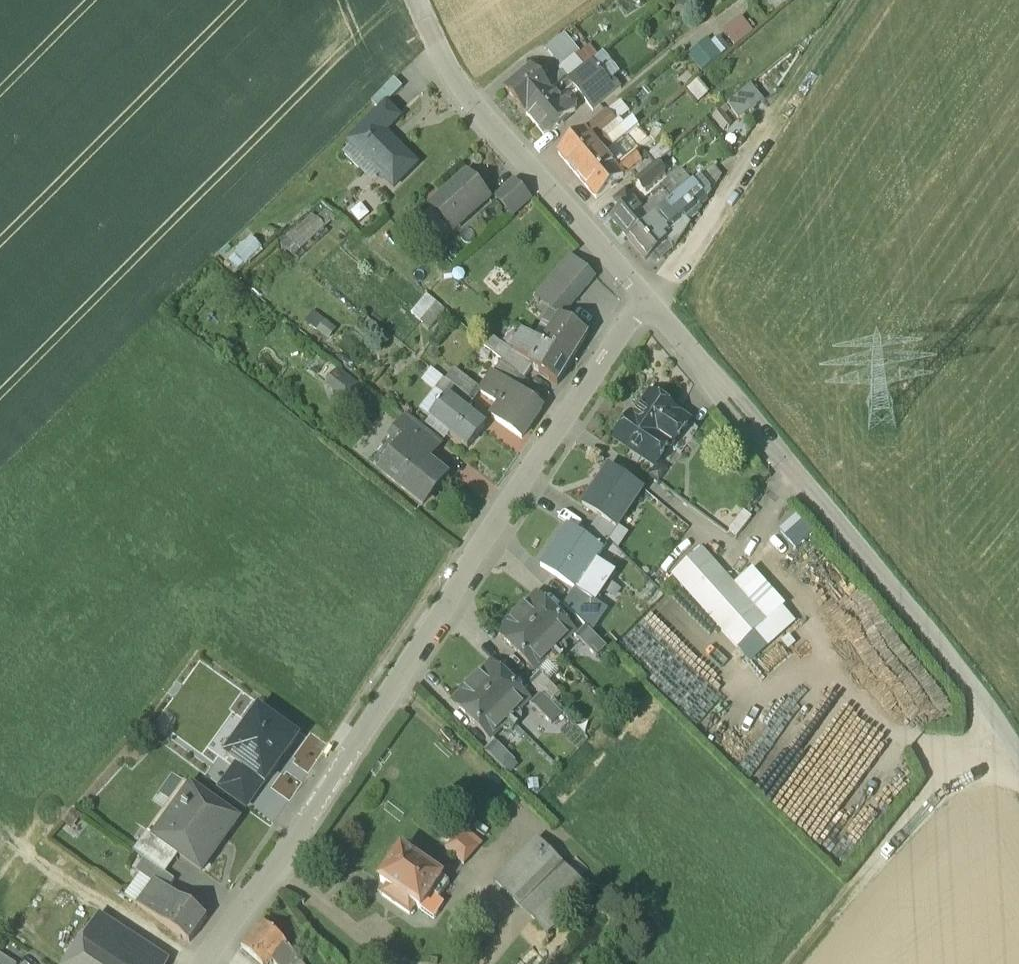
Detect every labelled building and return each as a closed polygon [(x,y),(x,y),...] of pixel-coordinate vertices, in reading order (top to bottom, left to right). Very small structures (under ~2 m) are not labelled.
[(698,0),(678,0),(684,9),(698,0)] [(736,47),(754,32),(742,17),(723,31),(736,47)] [(579,54),(563,35),(546,50),(560,68),(561,69),(575,58),(579,54)] [(691,59),(705,74),(732,50),(723,40),(714,48),(709,43),(691,59)] [(575,58),(561,69),(560,68),(558,70),(561,74),(567,81),(583,67),(575,58)] [(606,84),(589,63),(583,67),(567,81),(573,89),(585,103),(613,80),(612,79),(606,84)] [(531,69),(504,91),(525,116),(526,115),(552,94),(546,87),(531,69)] [(561,74),(546,87),(552,94),(552,93),(567,81),(561,74)] [(394,80),(372,102),(380,111),(386,105),(402,89),(394,80)] [(613,80),(585,103),(592,112),(621,89),(613,80)] [(567,81),(552,93),(552,94),(558,101),(573,89),(567,81)] [(708,94),(698,81),(688,89),(698,102),(708,94)] [(763,101),(751,87),(739,97),(747,105),(752,111),(763,101)] [(558,101),(552,94),(526,115),(544,137),(574,112),(576,107),(573,103),(567,104),(563,107),(558,101)] [(747,105),(739,97),(728,108),(736,116),(747,105)] [(380,111),(348,143),(393,188),(416,165),(384,133),(399,118),(386,105),(380,111)] [(644,107),(637,113),(645,121),(651,116),(644,107)] [(604,117),(585,132),(593,142),(611,126),(604,117)] [(631,118),(614,132),(622,140),(638,127),(631,118)] [(638,127),(622,140),(629,149),(636,143),(638,145),(647,137),(638,127)] [(585,132),(558,154),(577,177),(604,155),(593,142),(585,132)] [(649,155),(656,164),(672,150),(666,142),(649,155)] [(634,153),(615,169),(623,178),(642,163),(634,153)] [(615,169),(604,155),(577,177),(596,200),(623,178),(615,169)] [(656,164),(637,180),(658,205),(653,209),(658,215),(682,195),(671,182),(656,164)] [(714,169),(693,186),(705,201),(704,202),(705,203),(722,177),(714,169)] [(693,186),(681,172),(671,182),(682,195),(693,186)] [(467,175),(431,207),(453,231),(488,199),(467,175)] [(514,183),(497,198),(512,215),(529,200),(514,183)] [(628,239),(627,240),(645,261),(656,252),(662,259),(674,249),(664,239),(687,219),(696,212),(696,211),(700,208),(699,207),(704,202),(705,201),(693,186),(682,195),(658,215),(628,239)] [(627,195),(616,204),(621,210),(633,201),(627,195)] [(642,212),(633,201),(621,210),(611,219),(628,239),(658,215),(653,209),(650,205),(642,212)] [(687,219),(664,239),(674,249),(691,223),(687,219)] [(229,258),(240,271),(263,250),(252,238),(229,258)] [(571,257),(540,292),(566,313),(595,278),(571,257)] [(436,303),(422,319),(430,327),(444,311),(436,303)] [(305,322),(328,341),(337,330),(314,311),(305,322)] [(543,347),(542,347),(570,364),(587,336),(559,320),(543,347)] [(543,347),(524,335),(513,353),(512,354),(532,367),(530,370),(531,370),(556,386),(570,364),(542,347),(543,347)] [(500,345),(488,338),(482,343),(495,354),(500,345)] [(532,367),(512,354),(513,353),(500,345),(495,354),(504,362),(525,381),(531,370),(530,370),(532,367)] [(525,381),(504,362),(494,375),(516,391),(525,381)] [(328,378),(345,398),(359,386),(342,366),(328,378)] [(480,391),(455,371),(447,382),(449,384),(472,402),(480,391)] [(516,391),(494,375),(493,376),(493,375),(480,393),(499,406),(491,418),(521,439),(542,408),(516,391)] [(472,402),(449,384),(439,397),(445,401),(446,399),(465,414),(474,404),(472,402)] [(445,401),(439,408),(438,407),(436,411),(437,412),(430,420),(467,449),(483,428),(465,414),(446,399),(445,401)] [(650,399),(634,423),(631,421),(617,441),(654,466),(668,446),(672,448),(687,424),(650,399)] [(440,442),(408,417),(391,438),(402,446),(403,445),(424,462),(440,442)] [(700,432),(687,424),(672,448),(685,456),(700,432)] [(402,446),(381,472),(423,505),(444,478),(424,462),(403,445),(402,446)] [(609,467),(582,507),(598,518),(616,530),(643,490),(609,467)] [(795,515),(779,531),(796,549),(812,533),(795,515)] [(616,530),(598,518),(591,528),(609,540),(616,530)] [(609,540),(591,528),(583,539),(601,551),(609,540)] [(583,539),(567,529),(541,568),(574,591),(601,551),(583,539)] [(702,550),(672,576),(737,649),(767,623),(734,586),(702,550)] [(782,609),(750,572),(734,586),(767,623),(782,609)] [(534,600),(500,634),(500,638),(533,670),(537,670),(571,636),(571,632),(538,600),(534,600)] [(585,628),(575,639),(595,659),(605,648),(585,628)] [(525,700),(493,668),(489,668),(455,703),(455,707),(487,739),(491,739),(526,704),(525,700)] [(559,695),(539,675),(528,686),(539,697),(530,706),(551,726),(561,716),(550,705),(559,695)] [(226,756),(238,765),(263,784),(264,784),(298,740),(259,711),(226,756)] [(515,763),(494,743),(484,752),(505,773),(515,763)] [(219,790),(244,809),(263,784),(238,765),(219,790)] [(170,780),(156,798),(168,807),(181,790),(170,780)] [(155,837),(154,838),(178,856),(199,871),(200,872),(239,819),(192,786),(155,837)] [(446,850),(465,866),(482,845),(463,829),(446,850)] [(155,837),(147,831),(132,852),(143,860),(164,874),(178,856),(154,838),(155,837)] [(538,840),(494,882),(546,936),(590,893),(538,840)] [(447,884),(403,852),(402,853),(401,852),(395,853),(391,859),(392,864),(393,865),(381,882),(388,887),(382,896),(409,915),(415,906),(420,910),(430,895),(436,900),(447,884)] [(164,874),(143,860),(135,872),(140,875),(124,896),(136,905),(151,883),(165,893),(166,892),(173,881),(164,874)] [(177,900),(166,892),(165,893),(151,883),(136,905),(189,943),(207,918),(178,898),(177,900)] [(97,916),(83,938),(122,963),(131,963),(142,946),(97,916)] [(262,922),(240,947),(260,963),(264,963),(269,958),(284,941),(262,922)] [(83,938),(65,963),(122,963),(83,938)] [(284,941),(269,958),(275,963),(298,963),(301,962),(284,941)] [(142,946),(131,963),(165,963),(166,962),(142,946)] [(0,955),(0,963),(14,963),(0,955)]
